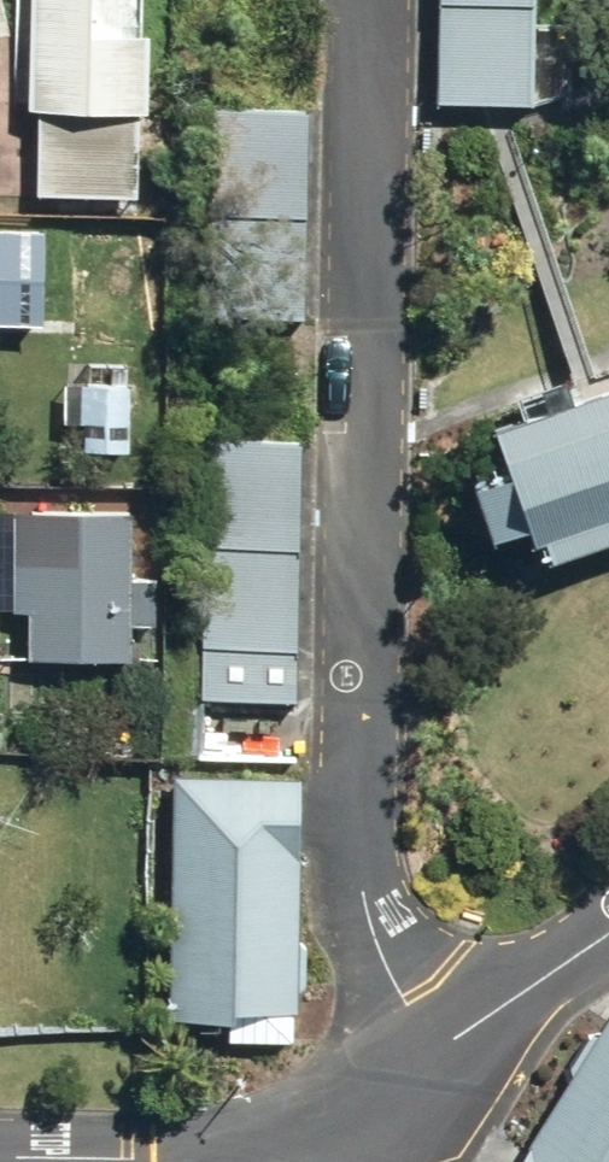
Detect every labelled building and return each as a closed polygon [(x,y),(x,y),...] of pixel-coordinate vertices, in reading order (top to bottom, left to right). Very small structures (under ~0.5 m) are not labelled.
[(13,35),(5,0),(0,0),(0,38),(13,35)] [(147,110),(152,32),(94,29),(96,0),(29,0),(23,103),(44,104),(39,193),(142,199),(147,110)] [(437,101),(535,103),(537,0),(439,0),(437,101)] [(308,323),(311,113),(214,111),(211,322),(308,323)] [(46,324),(49,226),(0,224),(0,323),(46,324)] [(132,453),(133,380),(82,379),(80,452),(132,453)] [(539,562),(608,538),(608,386),(492,426),(539,562)] [(299,437),(208,436),(205,702),(297,702),(299,437)] [(153,576),(134,576),(137,515),(14,510),(10,605),(30,606),(27,659),(131,663),(132,623),(151,624),(153,576)] [(303,771),(175,771),(176,1024),(304,1023),(303,771)] [(523,1161),(608,1161),(608,1022),(523,1161)]
